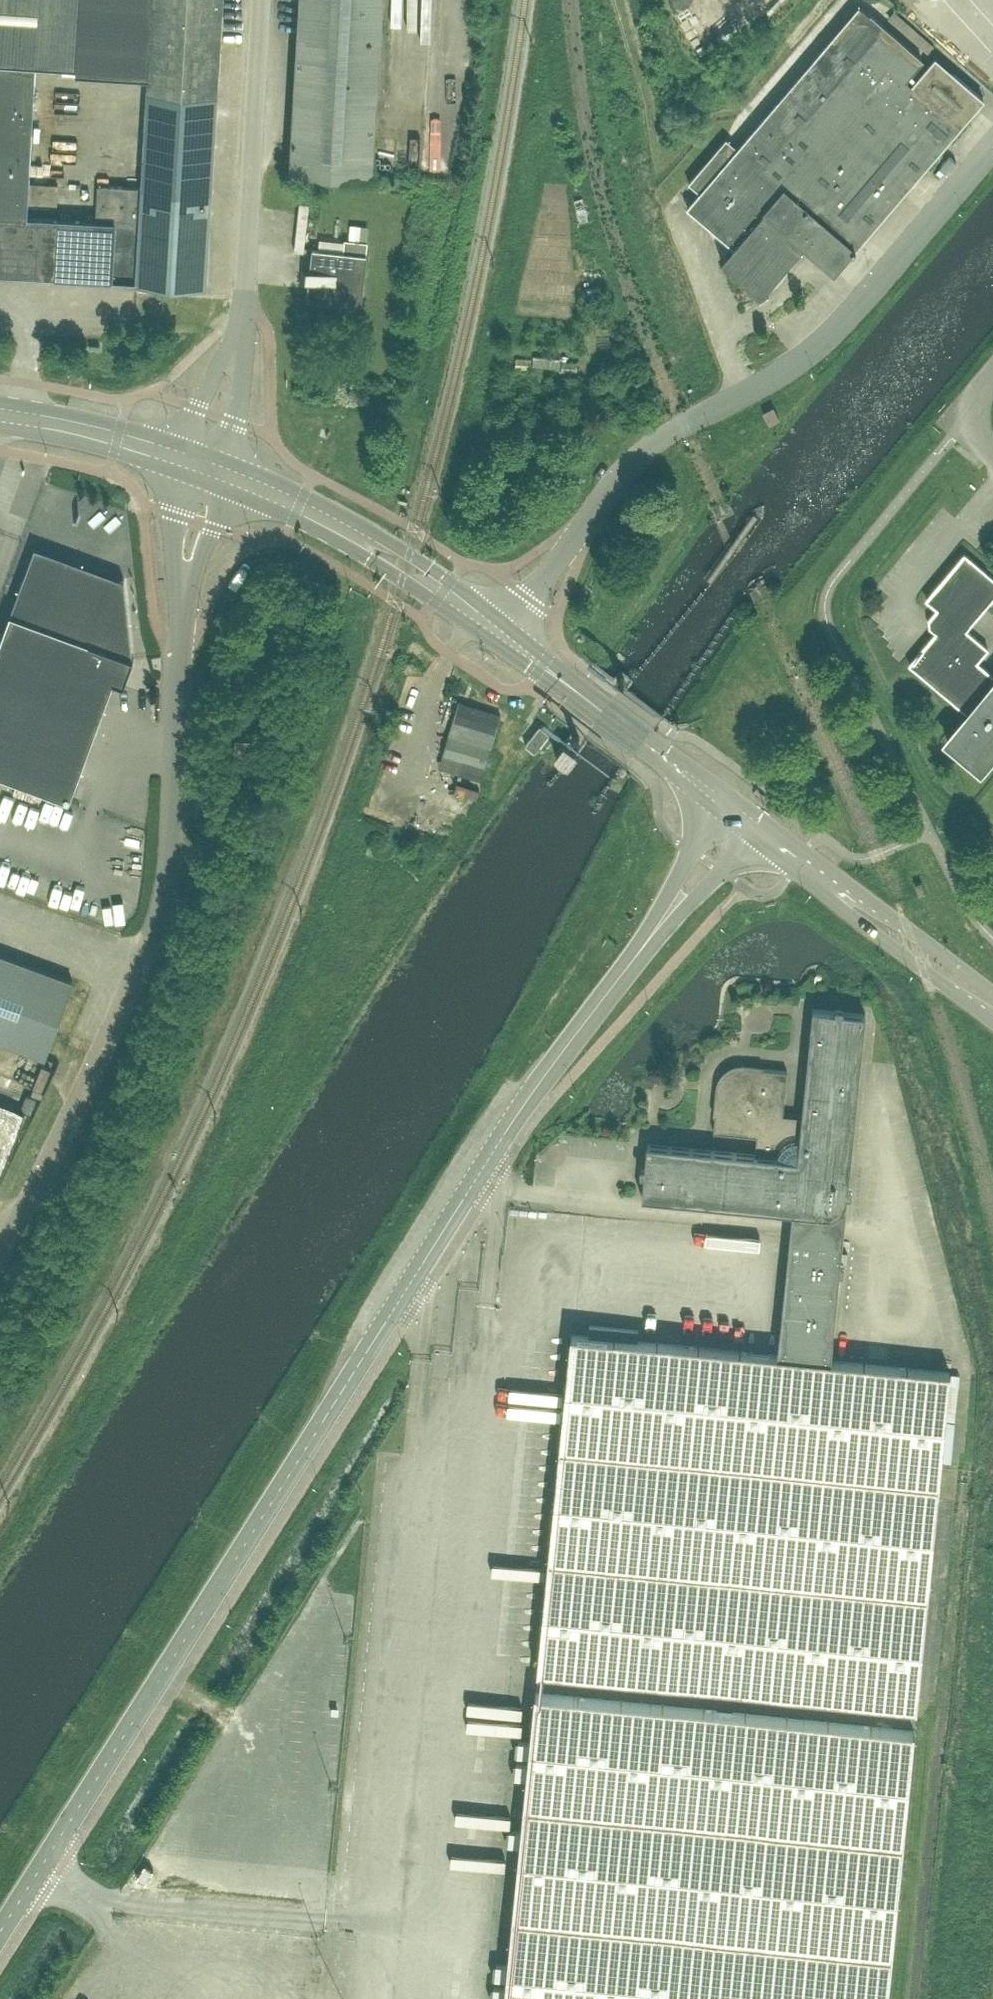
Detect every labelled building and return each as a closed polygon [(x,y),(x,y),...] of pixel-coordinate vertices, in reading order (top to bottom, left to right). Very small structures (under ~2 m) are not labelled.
[(204,283),(204,282),(220,0),(0,0),(0,273),(111,279),(111,278),(138,279),(138,280),(154,281),(204,284),(204,283)] [(291,169),(290,169),(290,171),(371,176),(381,0),(301,0),(291,169)] [(922,59),(858,5),(737,147),(725,137),(688,181),(699,191),(687,206),(733,245),(720,260),(726,269),(728,267),(734,276),(736,274),(742,283),(744,280),(750,289),(752,287),(758,296),(768,289),(766,288),(803,245),(833,270),(851,250),(853,251),(855,248),(854,247),(903,189),(903,190),(904,189),(906,190),(924,169),(922,167),(927,161),(928,161),(929,160),(928,160),(982,97),(934,57),(918,76),(912,70),(922,59)] [(366,242),(345,240),(343,252),(312,249),(307,298),(360,304),(366,254),(365,254),(366,242)] [(797,320),(790,327),(803,339),(809,332),(797,320)] [(774,405),(762,410),(768,421),(779,415),(774,405)] [(0,641),(0,773),(70,799),(114,679),(125,683),(134,657),(125,578),(35,545),(0,641)] [(964,552),(925,598),(936,607),(928,617),(929,625),(935,631),(908,663),(969,713),(947,739),(980,767),(992,752),(992,675),(976,660),(987,647),(965,629),(992,595),(992,577),(964,552)] [(253,560),(241,575),(248,580),(259,565),(253,560)] [(500,714),(456,701),(451,720),(457,721),(454,735),(447,733),(441,755),(461,761),(458,772),(481,778),(484,768),(500,714)] [(544,724),(531,743),(541,750),(554,731),(544,724)] [(578,750),(566,739),(555,752),(559,756),(563,760),(569,761),(578,750)] [(0,955),(0,1040),(43,1056),(71,981),(0,955)] [(865,1013),(812,1007),(801,1114),(782,1112),(786,1070),(742,1065),(740,1079),(733,1086),(717,1084),(713,1130),(756,1134),(754,1153),(646,1143),(641,1196),(790,1210),(825,1214),(827,1214),(829,1214),(832,1213),(834,1212),(836,1211),(838,1210),(840,1208),(842,1207),(843,1206),(844,1204),(845,1202),(846,1199),(847,1196),(865,1013)] [(788,1234),(841,1239),(842,1226),(845,1202),(844,1204),(843,1206),(842,1207),(840,1208),(838,1210),(836,1211),(834,1212),(832,1213),(829,1214),(827,1214),(825,1214),(790,1210),(789,1223),(788,1234)] [(841,1239),(788,1234),(779,1333),(778,1333),(776,1353),(770,1353),(571,1333),(537,1667),(916,1705),(949,1371),(830,1359),(832,1338),(841,1239)] [(534,1691),(504,1998),(886,1998),(913,1729),(534,1691)]
